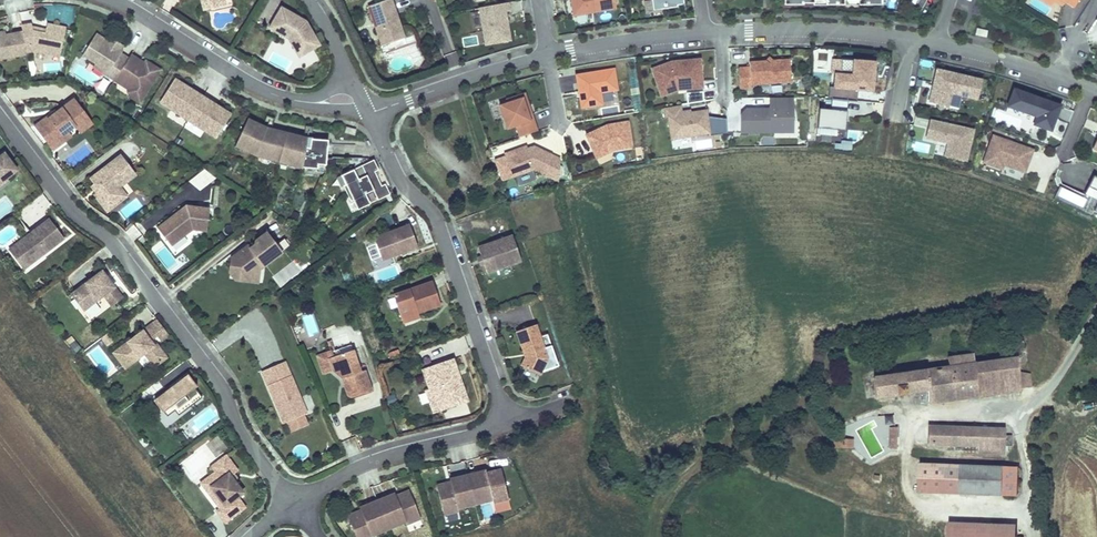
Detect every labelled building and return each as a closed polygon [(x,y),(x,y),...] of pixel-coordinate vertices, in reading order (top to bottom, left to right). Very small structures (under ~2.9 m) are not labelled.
[(204,10),(214,8),(212,1),(216,0),(201,0),(204,10)] [(368,6),(382,45),(404,38),(391,0),(385,0),(368,6)] [(616,8),(615,0),(571,0),(573,15),(616,8)] [(653,11),(678,7),(678,6),(684,5),(684,0),(651,0),(653,11)] [(509,11),(508,2),(479,8),(486,45),(511,40),(506,12),(509,11)] [(281,7),(269,28),(286,38),(288,35),(290,36),(299,50),(317,40),(306,21),(281,7)] [(60,56),(66,27),(47,23),(46,28),(45,33),(33,31),(32,25),(31,24),(21,26),(23,32),(26,52),(34,51),(60,56)] [(977,28),(975,35),(986,37),(987,30),(977,28)] [(26,54),(26,52),(23,32),(5,35),(0,36),(0,59),(26,54)] [(96,33),(83,55),(96,63),(105,69),(103,73),(114,80),(117,76),(129,58),(121,53),(123,50),(120,49),(108,41),(96,33)] [(288,35),(286,38),(288,39),(299,57),(319,45),(317,40),(299,50),(290,36),(288,35)] [(110,37),(108,41),(120,49),(123,45),(110,37)] [(305,68),(319,62),(314,52),(300,58),(305,68)] [(161,69),(146,60),(144,62),(141,67),(136,64),(139,59),(131,54),(129,58),(117,76),(126,81),(128,88),(129,95),(140,102),(161,69)] [(853,58),(831,56),(830,71),(834,71),(833,85),(829,84),(829,96),(857,98),(858,87),(874,88),(876,57),(854,56),(853,58)] [(749,60),(749,65),(738,66),(739,86),(751,86),(751,83),(791,80),(789,57),(772,59),(769,62),(765,59),(749,60)] [(702,87),(699,59),(671,62),(657,67),(666,92),(678,88),(677,84),(682,84),(682,89),(702,87)] [(40,63),(29,65),(31,77),(42,75),(40,63)] [(96,63),(94,67),(103,73),(105,69),(96,63)] [(666,92),(657,67),(652,69),(660,94),(666,92)] [(576,75),(581,108),(602,104),(600,92),(618,90),(614,69),(576,75)] [(982,80),(936,69),(933,86),(934,86),(933,93),(931,93),(929,102),(948,107),(951,93),(977,99),(982,80)] [(117,76),(114,80),(128,88),(126,81),(117,76)] [(202,96),(174,78),(160,102),(188,120),(202,96)] [(1061,103),(1015,86),(1009,103),(1038,114),(1035,122),(1052,128),(1061,103)] [(687,104),(703,101),(702,92),(686,93),(687,104)] [(216,137),(231,114),(202,96),(188,120),(216,137)] [(794,132),(794,96),(769,96),(770,107),(746,107),(740,112),(740,133),(794,132)] [(846,119),(848,98),(832,97),(831,107),(820,106),(817,131),(837,133),(837,127),(838,118),(846,119)] [(520,136),(537,131),(531,113),(528,114),(522,98),(499,106),(507,129),(516,125),(520,136)] [(92,123),(74,99),(57,112),(59,114),(54,118),(50,114),(35,126),(49,145),(68,131),(75,126),(80,133),(92,123)] [(671,139),(710,133),(706,110),(682,114),(680,105),(664,107),(665,117),(668,116),(671,139)] [(56,110),(50,114),(54,118),(59,114),(57,112),(56,110)] [(274,118),(266,116),(263,126),(262,128),(263,128),(261,133),(261,132),(260,135),(267,137),(268,135),(267,135),(268,130),(269,131),(270,129),(274,118)] [(846,128),(846,119),(838,118),(837,127),(846,128)] [(247,119),(243,127),(240,126),(238,130),(241,131),(237,142),(244,145),(242,149),(257,155),(272,159),(273,155),(288,159),(287,163),(302,167),(317,169),(318,164),(326,165),(326,158),(327,143),(328,140),(310,139),(310,141),(309,140),(308,145),(309,145),(309,148),(301,146),(302,144),(303,144),(303,139),(302,139),(303,137),(270,129),(269,131),(268,130),(267,135),(268,135),(267,137),(260,135),(261,132),(261,133),(263,128),(262,128),(263,126),(247,119)] [(930,120),(926,138),(948,143),(945,156),(966,161),(973,130),(930,120)] [(596,130),(586,135),(595,155),(611,147),(632,144),(628,122),(607,125),(608,128),(602,129),(596,130)] [(312,127),(305,126),(303,137),(302,139),(303,139),(303,144),(302,144),(301,146),(309,148),(309,145),(308,145),(309,140),(310,141),(310,139),(312,127)] [(354,135),(356,130),(346,127),(345,133),(354,135)] [(72,135),(68,131),(49,145),(53,149),(72,135)] [(1025,172),(1032,150),(993,136),(983,162),(1002,169),(1003,164),(1025,172)] [(237,142),(234,148),(241,151),(242,149),(244,145),(237,142)] [(560,159),(533,146),(526,149),(525,146),(514,150),(504,153),(502,147),(491,150),(494,160),(501,180),(532,169),(543,174),(558,182),(560,159)] [(7,177),(7,178),(14,173),(15,166),(8,157),(7,158),(4,154),(0,157),(0,182),(7,177)] [(126,196),(119,187),(135,175),(121,155),(91,178),(95,184),(100,191),(97,193),(94,195),(107,211),(117,203),(126,196)] [(271,162),(286,166),(287,163),(288,159),(273,155),(272,159),(271,162)] [(353,169),(341,175),(345,185),(343,186),(350,201),(353,200),(357,210),(370,204),(365,194),(373,190),(378,200),(390,194),(385,184),(381,185),(374,171),(378,170),(373,159),(361,165),(366,175),(358,179),(353,169)] [(203,168),(190,183),(202,193),(215,178),(203,168)] [(526,177),(525,177),(518,179),(523,192),(530,190),(528,184),(537,181),(534,174),(526,177)] [(1088,186),(1092,188),(1096,177),(1093,175),(1088,186)] [(1,186),(8,180),(7,178),(7,177),(0,182),(0,185),(1,186)] [(1092,188),(1088,186),(1084,195),(1096,201),(1096,177),(1092,188)] [(95,184),(92,186),(97,193),(100,191),(95,184)] [(1062,189),(1058,197),(1079,207),(1082,199),(1062,189)] [(207,230),(209,209),(186,206),(178,212),(180,214),(174,219),(172,217),(157,228),(170,245),(192,228),(207,230)] [(64,238),(49,219),(31,233),(33,236),(27,240),(25,237),(15,245),(30,264),(64,238)] [(418,247),(409,224),(374,238),(382,260),(418,247)] [(281,253),(266,233),(256,241),(255,244),(251,248),(246,251),(244,248),(232,257),(231,266),(240,268),(239,277),(255,279),(256,268),(262,263),(264,266),(281,253)] [(521,261),(512,235),(478,247),(487,273),(521,261)] [(15,245),(9,250),(24,269),(30,264),(15,245)] [(122,297),(101,271),(71,294),(84,310),(103,295),(111,305),(122,297)] [(440,305),(432,281),(393,295),(401,318),(418,313),(440,305)] [(401,318),(404,327),(421,321),(418,313),(401,318)] [(168,335),(157,320),(149,326),(157,336),(161,341),(168,335)] [(536,324),(516,331),(524,352),(526,352),(527,356),(525,357),(521,366),(540,375),(548,358),(536,324)] [(149,326),(142,331),(150,341),(157,336),(149,326)] [(113,353),(125,368),(144,354),(154,367),(166,357),(156,344),(154,345),(150,341),(142,331),(113,353)] [(110,334),(102,340),(108,348),(115,342),(110,334)] [(83,350),(73,337),(66,341),(76,355),(83,350)] [(330,352),(332,357),(353,350),(351,345),(330,352)] [(97,348),(89,355),(104,372),(112,366),(97,348)] [(372,391),(364,370),(360,372),(353,350),(332,357),(329,358),(333,370),(342,378),(345,377),(351,394),(352,397),(372,391)] [(324,374),(333,370),(329,358),(332,357),(330,352),(318,356),(324,374)] [(401,359),(399,352),(387,355),(389,362),(401,359)] [(929,406),(1021,393),(1021,389),(1032,387),(1030,374),(1030,371),(1019,373),(1017,358),(974,364),(973,354),(947,358),(949,368),(872,379),(875,401),(927,394),(929,406)] [(453,359),(422,370),(429,390),(433,389),(436,390),(442,410),(457,404),(454,397),(465,394),(459,376),(456,376),(455,373),(458,372),(453,359)] [(284,362),(262,371),(283,421),(302,413),(306,412),(284,362)] [(188,375),(183,379),(186,384),(192,379),(188,375)] [(348,395),(351,394),(345,377),(342,378),(348,395)] [(155,401),(167,416),(174,410),(188,401),(191,406),(202,397),(194,388),(197,386),(192,379),(186,384),(183,379),(155,401)] [(434,413),(442,410),(436,390),(433,389),(429,390),(426,392),(434,413)] [(468,401),(465,394),(454,397),(457,404),(468,401)] [(395,396),(387,399),(391,410),(399,406),(395,396)] [(191,406),(188,401),(174,410),(178,415),(191,406)] [(308,425),(302,413),(283,421),(288,434),(308,425)] [(1005,426),(928,424),(927,445),(977,446),(977,453),(1005,454),(1005,446),(1012,446),(1012,435),(1005,434),(1005,426)] [(183,429),(188,439),(196,435),(191,425),(183,429)] [(897,428),(889,428),(888,449),(897,450),(897,428)] [(207,442),(212,457),(224,453),(219,438),(207,442)] [(853,440),(833,440),(833,449),(853,450),(853,440)] [(226,456),(212,467),(216,472),(205,480),(218,497),(214,500),(220,509),(217,511),(225,522),(244,507),(237,497),(243,493),(234,482),(230,477),(233,474),(237,471),(226,456)] [(1019,465),(919,461),(918,492),(1018,495),(1019,465)] [(174,474),(169,467),(162,472),(168,479),(174,474)] [(507,499),(500,469),(491,472),(490,475),(486,476),(486,473),(485,470),(467,475),(475,504),(492,500),(493,503),(507,499)] [(436,486),(444,515),(458,511),(458,509),(475,504),(467,475),(450,479),(450,482),(451,485),(448,485),(445,484),(436,486)] [(205,480),(201,483),(214,500),(218,497),(205,480)] [(420,519),(408,491),(400,494),(399,498),(396,499),(395,496),(394,494),(377,501),(388,529),(405,522),(406,525),(420,519)] [(507,499),(493,503),(496,514),(510,510),(507,499)] [(356,536),(373,536),(372,536),(388,529),(377,501),(360,508),(361,510),(362,513),(359,514),(356,512),(348,516),(356,536)] [(491,504),(481,505),(484,519),(493,517),(491,504)] [(947,536),(1016,536),(1017,523),(948,521),(947,536)]
